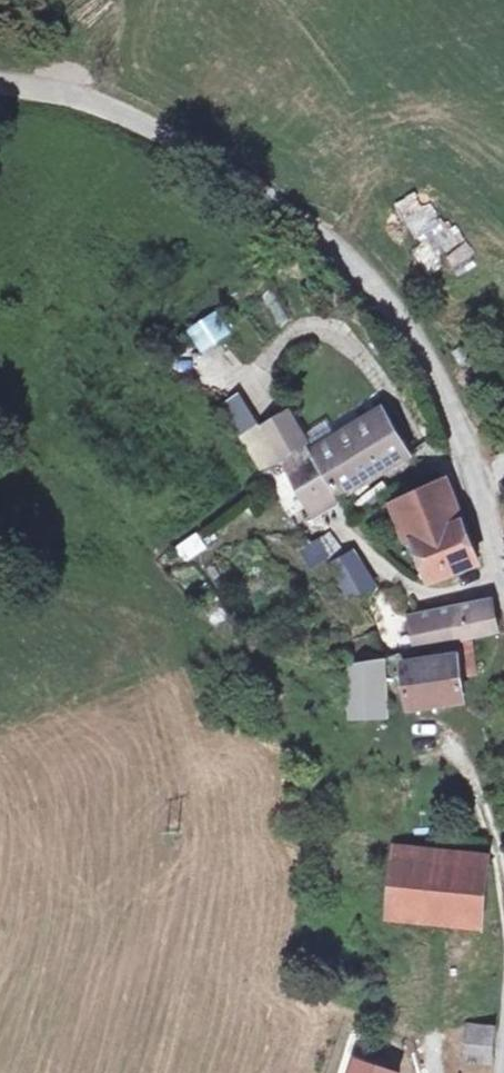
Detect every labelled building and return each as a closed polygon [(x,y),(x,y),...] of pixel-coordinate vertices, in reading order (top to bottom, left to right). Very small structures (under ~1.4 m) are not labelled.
[(406,203),(393,218),(410,232),(423,217),(406,203)] [(434,238),(413,245),(423,275),(444,268),(434,238)] [(239,391),(218,405),(238,437),(260,423),(239,391)] [(380,404),(305,450),(330,494),(407,450),(380,404)] [(256,427),(273,459),(301,443),(282,411),(256,427)] [(257,467),(273,459),(256,427),(238,438),(257,467)] [(314,503),(330,494),(305,450),(279,466),(305,508),(314,503)] [(395,499),(440,587),(484,571),(443,480),(395,499)] [(314,503),(305,508),(307,512),(317,508),(314,503)] [(174,547),(185,563),(208,548),(198,532),(174,547)] [(317,535),(297,551),(311,569),(332,553),(317,535)] [(353,552),(332,566),(351,594),(376,585),(353,552)] [(216,595),(203,603),(214,623),(228,615),(216,595)] [(501,624),(495,601),(412,616),(416,638),(501,624)] [(412,709),(468,703),(457,648),(436,651),(439,663),(406,668),(412,709)] [(354,727),(387,724),(382,662),(349,664),(354,727)] [(401,859),(396,914),(483,923),(488,868),(401,859)] [(488,1060),(493,1027),(463,1023),(458,1054),(488,1060)] [(355,1061),(351,1072),(392,1072),(355,1061)]
